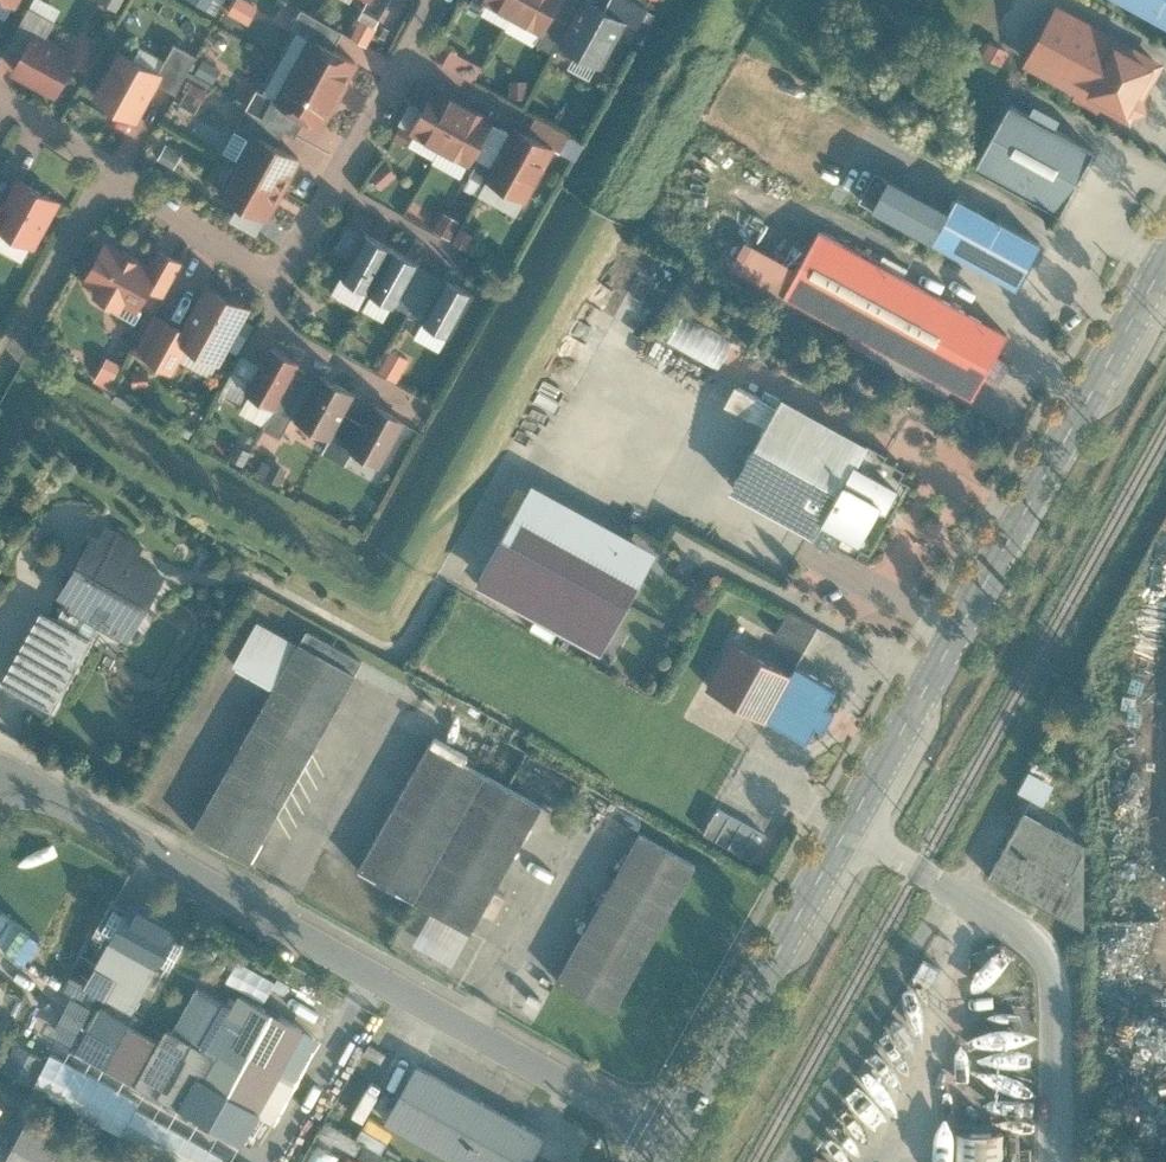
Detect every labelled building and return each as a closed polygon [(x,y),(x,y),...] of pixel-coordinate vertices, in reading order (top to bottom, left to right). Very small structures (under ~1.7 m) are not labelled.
[(51,0),(36,0),(25,21),(41,28),(54,2),(51,0)] [(234,12),(256,18),(261,0),(237,0),(234,12)] [(391,0),(370,0),(366,6),(383,15),(391,0)] [(524,0),(491,0),(516,13),(524,0)] [(561,0),(524,0),(516,13),(544,29),(561,0)] [(632,21),(595,0),(584,0),(561,40),(607,65),(632,21)] [(1165,23),(1165,0),(1123,0),(1165,23)] [(1165,61),(1059,4),(1025,64),(1132,124),(1165,61)] [(314,36),(336,47),(345,30),(304,7),(294,25),(314,36)] [(372,42),(381,23),(364,15),(356,34),(372,42)] [(56,93),(79,53),(36,29),(13,69),(56,93)] [(343,94),(362,60),(336,47),(314,36),(295,69),(343,94)] [(125,50),(98,98),(139,120),(161,83),(178,91),(198,54),(177,43),(163,69),(125,50)] [(479,75),(487,61),(455,44),(447,58),(479,75)] [(208,54),(197,71),(200,73),(184,98),(198,107),(225,65),(208,54)] [(431,70),(467,78),(469,67),(433,59),(431,70)] [(343,94),(295,69),(278,99),(300,111),(325,124),(343,94)] [(444,148),(471,100),(439,83),(412,132),(444,148)] [(259,88),(249,106),(286,127),(289,129),(300,111),(278,99),(259,88)] [(474,164),(500,116),(471,100),(444,148),(474,164)] [(1093,147),(1011,104),(976,165),(1060,212),(1093,147)] [(255,131),(277,143),(286,127),(249,106),(240,123),(255,131)] [(531,199),(560,146),(518,123),(489,176),(531,199)] [(238,162),(287,189),(305,157),(277,143),(255,131),(238,162)] [(287,189),(238,162),(221,194),(240,204),(266,219),(270,221),(287,189)] [(67,204),(26,181),(12,205),(0,199),(0,236),(5,228),(41,248),(67,204)] [(1041,247),(961,200),(936,243),(1016,290),(1041,247)] [(258,234),(266,219),(240,204),(231,219),(258,234)] [(1010,336),(821,232),(785,297),(974,401),(1010,336)] [(373,290),(397,248),(368,233),(345,274),(373,290)] [(156,263),(110,239),(85,281),(106,292),(103,297),(123,309),(127,303),(141,311),(151,292),(166,299),(185,263),(162,251),(156,263)] [(400,305),(423,262),(397,248),(373,290),(400,305)] [(453,335),(477,292),(448,277),(424,321),(453,335)] [(254,308),(213,285),(187,329),(161,314),(136,352),(174,374),(189,348),(222,366),(254,308)] [(723,364),(737,338),(689,313),(675,340),(723,364)] [(382,367),(404,377),(415,354),(393,343),(382,367)] [(277,408),(303,363),(273,346),(247,390),(277,408)] [(114,383),(123,357),(108,353),(100,379),(114,383)] [(332,438),(358,393),(323,375),(298,419),(332,438)] [(877,445),(791,398),(739,492),(821,537),(830,524),(868,544),(905,487),(866,464),(877,445)] [(384,465),(408,420),(376,404),(352,448),(384,465)] [(663,551),(541,485),(486,586),(608,652),(663,551)] [(106,522),(97,537),(135,559),(143,543),(106,522)] [(73,593),(59,618),(76,628),(87,608),(97,614),(113,623),(121,607),(132,613),(156,570),(135,559),(97,537),(68,591),(73,593)] [(43,610),(5,678),(48,702),(86,633),(76,628),(59,618),(43,610)] [(821,625),(793,611),(780,637),(808,651),(821,625)] [(275,684),(194,828),(249,860),(355,671),(302,642),(302,641),(300,640),(299,642),(298,642),(275,684)] [(709,684),(766,715),(790,671),(733,640),(709,684)] [(809,739),(818,723),(824,727),(835,707),(828,704),(837,688),(794,665),(790,671),(766,715),(809,739)] [(430,741),(359,867),(415,898),(486,772),(430,741)] [(1048,773),(1053,763),(1037,756),(1024,787),(1049,798),(1058,777),(1048,773)] [(486,772),(415,898),(471,930),(542,803),(486,772)] [(1026,812),(988,877),(1083,931),(1084,843),(1043,821),(1052,806),(1038,799),(1030,813),(1026,812)] [(721,803),(707,830),(757,855),(770,828),(721,803)] [(640,831),(557,978),(613,1009),(696,862),(640,831)] [(112,941),(98,965),(119,976),(109,995),(131,1007),(142,988),(155,964),(157,965),(161,957),(171,963),(184,940),(173,934),(177,927),(176,926),(152,913),(157,905),(148,900),(143,908),(133,903),(132,902),(128,910),(111,940),(112,941)] [(232,967),(264,987),(273,972),(241,952),(232,967)] [(98,1007),(74,1050),(178,1107),(179,1106),(241,1139),(242,1140),(259,1109),(304,1026),(241,991),(234,1006),(198,985),(173,1029),(168,1027),(161,1041),(98,1007)] [(399,1042),(363,1102),(464,1161),(527,1161),(547,1130),(399,1042)] [(3,1161),(117,1161),(30,1113),(3,1161)] [(1006,1126),(951,1127),(951,1161),(1007,1161),(1006,1126)] [(344,1161),(369,1161),(370,1160),(349,1151),(344,1161)]
